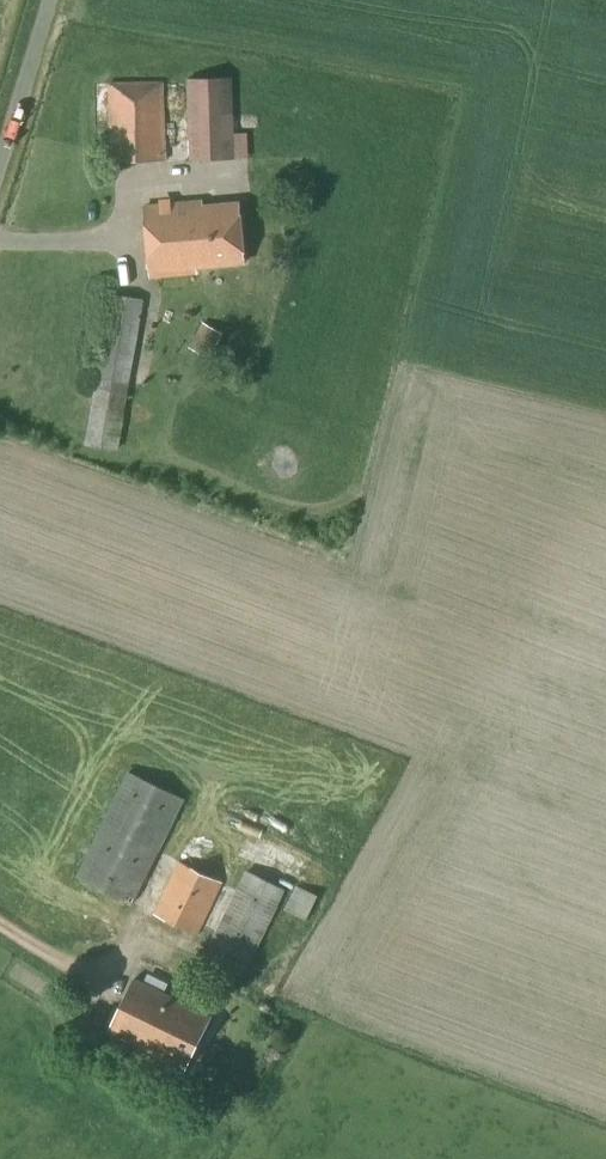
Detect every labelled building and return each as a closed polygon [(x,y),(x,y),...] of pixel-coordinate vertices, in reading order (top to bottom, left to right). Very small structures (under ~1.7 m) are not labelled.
[(234,133),(232,78),(185,80),(188,164),(248,160),(247,133),(234,133)] [(109,164),(166,163),(163,82),(107,82),(109,164)] [(202,209),(202,203),(141,210),(149,278),(196,273),(195,269),(244,264),(237,205),(202,209)] [(117,454),(143,300),(110,295),(83,448),(117,454)] [(208,358),(217,340),(221,333),(203,323),(190,348),(191,349),(208,358)] [(132,907),(183,801),(126,772),(74,876),(132,907)] [(198,937),(223,882),(179,862),(152,916),(198,937)] [(250,963),(286,890),(245,870),(209,943),(250,963)] [(305,921),(318,897),(295,887),(283,911),(305,921)] [(185,1070),(210,1019),(133,980),(107,1032),(185,1070)]
